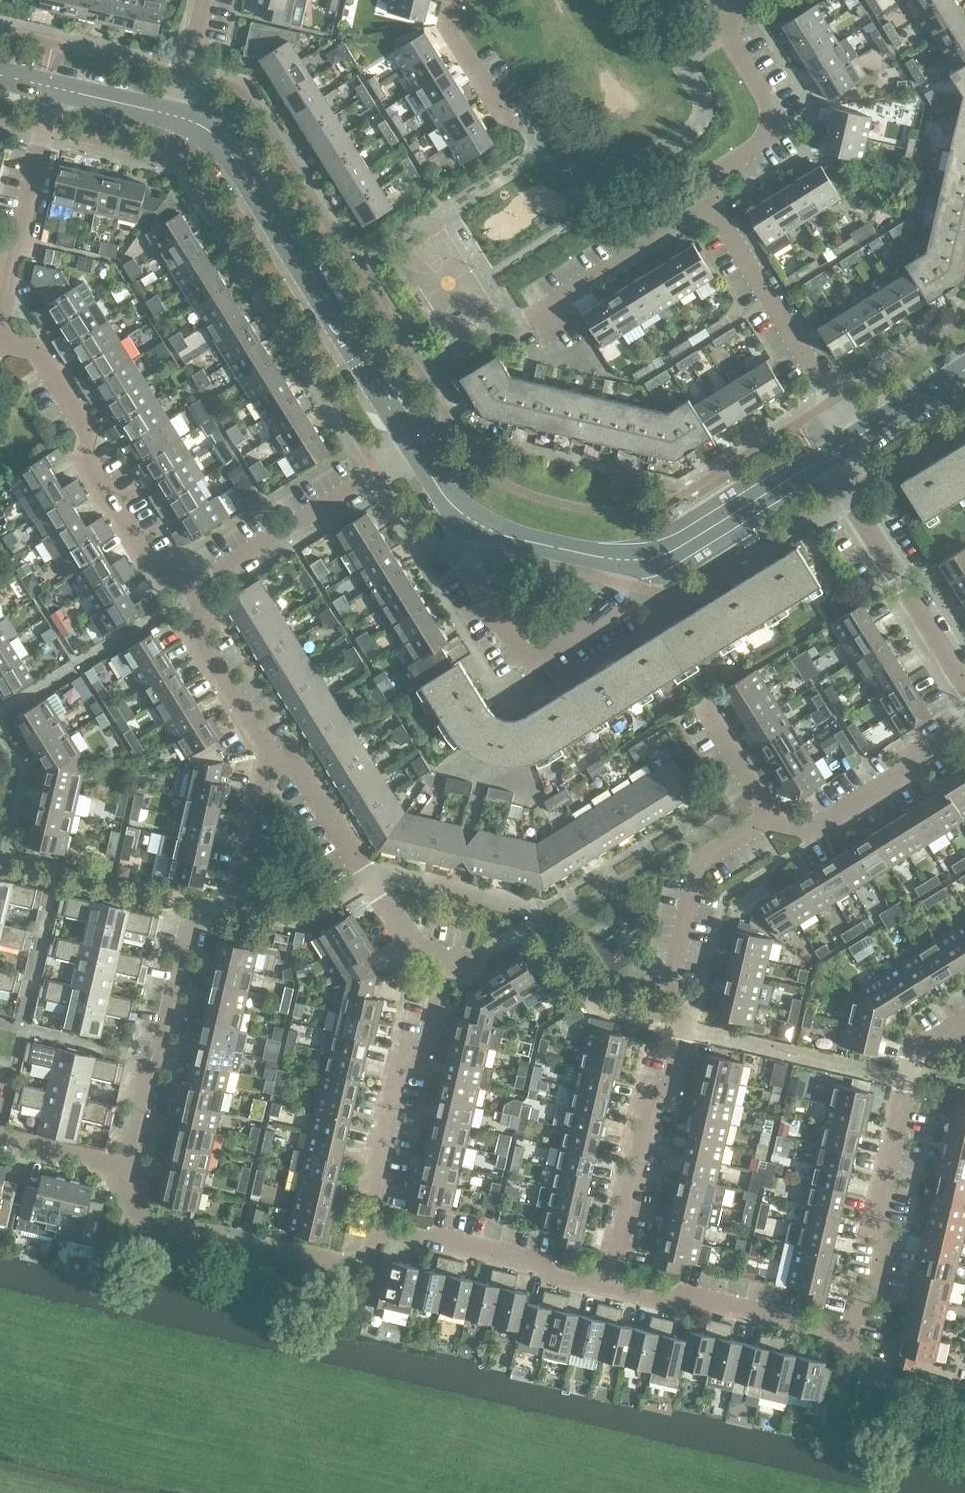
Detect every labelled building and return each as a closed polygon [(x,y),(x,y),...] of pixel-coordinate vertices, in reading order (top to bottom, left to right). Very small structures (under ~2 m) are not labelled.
[(17,6),(30,9),(33,0),(18,0),(17,6)] [(67,0),(42,0),(40,7),(64,13),(67,0)] [(92,0),(67,0),(64,13),(87,18),(92,0)] [(116,0),(92,0),(87,18),(111,24),(116,0)] [(141,0),(116,0),(111,24),(134,29),(141,0)] [(134,29),(158,35),(166,0),(141,0),(134,29)] [(295,0),(256,0),(255,3),(292,12),(295,0)] [(340,0),(332,0),(329,10),(337,11),(340,0)] [(430,0),(391,0),(388,12),(425,21),(430,0)] [(877,0),(875,0),(869,4),(875,14),(883,10),(877,0)] [(923,15),(946,0),(913,0),(923,15)] [(954,0),(946,0),(923,15),(934,33),(963,15),(954,0)] [(861,3),(854,7),(860,17),(867,13),(861,3)] [(795,44),(827,24),(815,5),(783,25),(795,44)] [(963,15),(934,33),(946,52),(964,40),(964,18),(963,15)] [(260,58),(289,40),(292,44),(300,39),(301,33),(252,21),(244,55),(260,58)] [(890,21),(882,26),(889,36),(896,32),(890,21)] [(806,62),(839,42),(827,24),(795,44),(806,62)] [(884,40),(877,30),(871,34),(877,44),(884,40)] [(392,52),(404,71),(437,51),(425,32),(392,52)] [(903,42),(896,32),(889,36),(896,47),(903,42)] [(301,59),(292,44),(289,40),(260,58),(272,77),(301,59)] [(883,54),(889,50),(890,50),(884,40),(877,44),(883,54)] [(946,52),(956,69),(957,70),(964,65),(964,40),(946,52)] [(818,81),(850,60),(839,42),(806,62),(818,81)] [(352,54),(345,43),(337,48),(344,58),(352,54)] [(448,69),(437,51),(404,71),(416,89),(448,69)] [(358,64),(352,54),(344,58),(351,69),(358,64)] [(905,62),(912,73),(919,68),(913,58),(905,62)] [(313,78),(301,59),(272,77),(284,96),(313,78)] [(862,80),(850,60),(818,81),(830,100),(862,80)] [(957,70),(956,69),(950,73),(963,95),(961,103),(964,104),(964,65),(957,70)] [(926,79),(919,68),(912,73),(918,84),(926,79)] [(460,88),(448,69),(416,89),(427,108),(460,88)] [(368,80),(374,90),(381,86),(375,76),(368,80)] [(324,96),(313,78),(284,96),(295,114),(324,96)] [(906,80),(894,80),(894,89),(907,88),(906,80)] [(369,93),(363,83),(355,87),(362,98),(369,93)] [(387,96),(381,86),(374,90),(380,100),(387,96)] [(471,106),(460,88),(427,108),(439,126),(471,106)] [(929,101),(936,96),(932,89),(925,94),(929,101)] [(376,104),(369,93),(362,98),(369,109),(376,104)] [(336,114),(324,96),(295,114),(306,132),(336,114)] [(933,108),(941,103),(936,96),(929,101),(933,108)] [(945,110),(941,103),(933,108),(938,115),(945,110)] [(961,103),(950,149),(964,153),(964,104),(961,103)] [(482,124),(471,106),(439,126),(450,144),(482,124)] [(835,108),(830,130),(867,139),(872,117),(835,108)] [(398,112),(391,117),(397,127),(404,122),(398,112)] [(347,133),(336,114),(306,132),(318,151),(347,133)] [(392,130),(385,119),(378,124),(385,135),(392,130)] [(410,132),(404,122),(397,127),(403,137),(410,132)] [(494,144),(482,124),(450,144),(462,164),(494,144)] [(399,141),(392,130),(385,135),(391,145),(399,141)] [(861,161),(867,139),(830,130),(824,152),(861,161)] [(358,151),(347,133),(318,151),(329,169),(358,151)] [(914,150),(917,141),(917,138),(909,136),(907,148),(914,150)] [(912,161),(914,150),(907,148),(904,159),(912,161)] [(420,149),(414,153),(420,163),(427,159),(420,149)] [(950,149),(940,196),(964,202),(964,153),(950,149)] [(370,169),(358,151),(329,169),(341,187),(370,169)] [(415,167),(408,156),(401,161),(407,171),(415,167)] [(433,169),(427,159),(420,163),(426,173),(433,169)] [(74,207),(83,170),(61,165),(52,202),(74,207)] [(821,165),(802,177),(822,209),(841,197),(821,165)] [(422,177),(415,167),(407,171),(414,182),(422,177)] [(381,188),(370,169),(341,187),(352,206),(381,188)] [(95,212),(104,175),(83,170),(74,207),(95,212)] [(116,217),(125,180),(104,175),(95,212),(116,217)] [(822,209),(802,177),(784,189),(804,221),(822,209)] [(150,219),(163,200),(144,196),(147,185),(125,180),(116,217),(138,222),(139,217),(150,219)] [(393,207),(381,188),(352,206),(364,225),(393,207)] [(804,221),(784,189),(765,200),(785,232),(804,221)] [(940,196),(929,243),(964,251),(964,202),(940,196)] [(174,217),(163,200),(150,219),(155,228),(148,232),(160,251),(192,232),(180,212),(174,217)] [(785,232),(765,200),(746,212),(766,244),(785,232)] [(910,217),(903,221),(908,229),(915,224),(910,217)] [(908,229),(903,221),(896,226),(901,233),(908,229)] [(901,233),(896,226),(889,230),(894,237),(901,233)] [(65,246),(68,233),(60,231),(57,244),(65,246)] [(204,250),(192,232),(160,251),(171,270),(204,250)] [(76,235),(68,233),(65,246),(73,248),(76,235)] [(852,236),(842,243),(847,249),(857,243),(852,236)] [(884,244),(879,236),(868,243),(873,250),(884,244)] [(107,255),(110,243),(102,241),(99,254),(107,255)] [(118,245),(110,243),(107,255),(116,257),(118,245)] [(832,249),(836,255),(837,256),(847,249),(842,243),(832,249)] [(929,243),(927,251),(905,264),(910,271),(911,270),(929,299),(928,300),(929,302),(945,292),(948,297),(959,290),(956,285),(964,279),(964,251),(929,243)] [(694,244),(675,256),(695,289),(714,277),(694,244)] [(44,261),(46,262),(59,265),(62,252),(47,248),(44,261)] [(865,255),(861,248),(850,254),(855,262),(865,255)] [(215,268),(204,250),(171,270),(183,288),(215,268)] [(844,269),(855,262),(850,254),(839,261),(844,269)] [(78,255),(75,270),(93,273),(96,258),(78,255)] [(695,289),(675,256),(657,268),(677,300),(695,289)] [(134,258),(123,264),(128,272),(139,265),(134,258)] [(816,259),(806,265),(810,272),(820,266),(816,259)] [(39,293),(66,276),(62,270),(36,264),(32,281),(39,293)] [(143,272),(139,265),(128,272),(132,279),(143,272)] [(796,272),(800,278),(810,272),(806,265),(796,272)] [(227,287),(215,268),(183,288),(194,306),(227,287)] [(677,300),(657,268),(638,279),(658,311),(677,300)] [(910,311),(928,300),(929,299),(911,270),(910,271),(892,282),(910,311)] [(829,278),(824,271),(814,277),(818,285),(829,278)] [(46,304),(73,288),(66,276),(39,293),(46,304)] [(814,277),(803,284),(807,291),(818,285),(814,277)] [(658,311),(638,279),(620,291),(640,323),(658,311)] [(73,288),(46,304),(59,325),(88,307),(96,301),(84,281),(73,288)] [(910,311),(892,282),(874,293),(892,322),(910,311)] [(238,305),(227,287),(194,306),(206,325),(238,305)] [(640,323),(620,291),(602,302),(622,334),(640,323)] [(892,322),(874,293),(856,304),(874,333),(892,322)] [(157,294),(146,301),(151,308),(161,302),(157,294)] [(166,309),(161,302),(151,308),(155,316),(166,309)] [(622,334),(602,302),(582,314),(602,346),(622,334)] [(855,345),(874,333),(856,304),(837,316),(855,345)] [(250,324),(238,305),(206,325),(217,343),(250,324)] [(49,319),(42,307),(34,312),(41,323),(49,319)] [(59,352),(100,326),(88,307),(59,325),(64,333),(52,341),(59,352)] [(720,328),(730,322),(725,315),(715,322),(720,328)] [(836,357),(855,345),(837,316),(818,328),(836,357)] [(83,363),(120,340),(108,321),(100,326),(59,352),(66,362),(78,355),(83,363)] [(710,335),(720,328),(715,322),(705,328),(710,335)] [(261,342),(250,324),(217,343),(229,362),(261,342)] [(734,327),(723,334),(728,341),(738,334),(734,327)] [(180,331),(170,337),(169,338),(173,345),(184,338),(180,331)] [(717,348),(728,341),(723,334),(713,340),(717,348)] [(189,346),(184,338),(173,345),(178,352),(189,346)] [(689,338),(679,345),(683,351),(693,345),(689,338)] [(83,390),(91,385),(95,383),(132,359),(120,340),(83,363),(88,372),(76,379),(83,390)] [(163,340),(156,345),(162,356),(170,351),(163,340)] [(273,361),(261,342),(229,362),(240,380),(273,361)] [(669,351),(673,358),(683,351),(679,345),(669,351)] [(697,350),(687,356),(691,364),(702,357),(697,350)] [(499,355),(461,378),(461,379),(454,383),(459,391),(466,387),(471,394),(466,397),(473,408),(478,405),(484,415),(497,418),(496,424),(498,425),(500,426),(504,427),(508,428),(513,428),(515,422),(526,425),(525,430),(538,433),(539,428),(544,429),(543,435),(545,436),(547,437),(549,438),(551,438),(555,439),(557,439),(560,439),(562,433),(573,436),(572,441),(585,444),(586,439),(591,440),(590,446),(592,447),(594,448),(596,449),(598,449),(602,450),(605,450),(607,450),(608,444),(620,447),(619,452),(632,455),(633,450),(646,453),(645,459),(648,460),(652,462),(656,463),(658,463),(660,463),(663,463),(664,457),(676,459),(686,453),(689,458),(700,451),(697,446),(713,436),(711,435),(710,435),(692,406),(693,406),(689,399),(668,412),(543,383),(547,365),(538,363),(533,381),(512,376),(499,355)] [(681,371),(691,364),(687,356),(676,363),(681,371)] [(107,402),(144,379),(132,359),(95,383),(107,402)] [(766,360),(747,372),(765,401),(784,389),(766,360)] [(284,379),(273,361),(240,380),(252,399),(284,379)] [(652,361),(642,367),(646,374),(656,368),(652,361)] [(632,374),(636,379),(636,380),(646,374),(642,367),(632,374)] [(192,375),(193,376),(197,382),(207,375),(203,368),(192,375)] [(666,369),(655,376),(660,383),(671,377),(666,369)] [(747,413),(765,401),(747,372),(729,383),(747,413)] [(212,383),(207,375),(197,382),(201,390),(212,383)] [(660,383),(655,376),(645,383),(649,390),(660,383)] [(119,422),(157,398),(144,379),(107,402),(119,422)] [(295,397),(284,379),(252,399),(263,417),(295,397)] [(729,424),(747,413),(729,383),(710,395),(729,424)] [(196,392),(183,400),(187,407),(200,399),(196,392)] [(219,394),(208,401),(213,408),(224,401),(219,394)] [(710,435),(711,435),(729,424),(710,395),(693,406),(692,406),(710,435)] [(307,416),(295,397),(263,417),(274,435),(307,416)] [(131,441),(169,418),(157,398),(119,422),(115,424),(107,429),(114,440),(126,432),(131,441)] [(202,399),(188,408),(199,426),(213,417),(202,399)] [(101,418),(107,429),(115,424),(108,414),(101,418)] [(318,434),(307,416),(274,435),(286,454),(318,434)] [(132,468),(181,437),(169,418),(131,441),(137,450),(125,457),(132,468)] [(213,418),(202,425),(208,435),(219,428),(213,418)] [(237,423),(226,430),(231,437),(242,431),(237,423)] [(246,438),(242,431),(231,437),(235,445),(246,438)] [(330,453),(318,434),(286,454),(298,473),(330,453)] [(156,480),(184,462),(193,457),(181,437),(132,468),(138,479),(150,471),(156,480)] [(224,439),(214,445),(220,455),(230,449),(224,439)] [(946,454),(951,461),(964,484),(964,442),(946,454)] [(8,479),(20,499),(56,477),(49,466),(63,458),(57,448),(8,479)] [(951,461),(946,454),(901,482),(925,521),(964,496),(964,484),(951,461)] [(260,460),(249,467),(254,474),(265,467),(260,460)] [(163,502),(168,499),(196,481),(184,462),(156,480),(161,489),(156,491),(163,502)] [(240,463),(227,471),(235,484),(247,476),(240,463)] [(269,475),(265,467),(254,474),(258,481),(269,475)] [(39,514),(82,488),(76,479),(62,487),(56,477),(20,499),(32,517),(33,516),(39,513),(39,514)] [(249,478),(234,488),(242,502),(258,492),(249,478)] [(180,519),(208,501),(196,481),(168,499),(180,519)] [(87,497),(82,488),(39,514),(39,513),(33,516),(47,538),(52,535),(51,534),(80,516),(74,505),(87,497)] [(149,496),(156,507),(163,502),(156,491),(149,496)] [(216,495),(208,501),(180,519),(185,527),(173,535),(180,546),(229,516),(216,495)] [(170,513),(163,502),(156,507),(162,517),(170,513)] [(335,532),(347,552),(379,531),(367,512),(335,532)] [(55,558),(106,526),(100,517),(86,526),(80,516),(51,534),(52,535),(47,538),(43,540),(55,558)] [(109,524),(106,526),(55,558),(67,578),(75,572),(104,554),(98,544),(115,533),(109,524)] [(12,530),(3,536),(9,546),(19,540),(12,530)] [(391,550),(379,531),(347,552),(358,570),(391,550)] [(751,575),(756,582),(775,614),(821,586),(797,547),(751,575)] [(951,581),(964,573),(964,547),(939,563),(951,581)] [(402,568),(391,550),(358,570),(370,588),(402,568)] [(111,565),(104,554),(75,572),(87,592),(130,565),(124,556),(111,565)] [(310,564),(315,572),(325,565),(321,558),(310,564)] [(133,563),(130,565),(87,592),(99,611),(128,593),(122,583),(139,572),(133,563)] [(24,564),(16,569),(21,577),(29,572),(24,564)] [(330,572),(325,565),(315,572),(319,579),(330,572)] [(413,586),(402,568),(370,588),(381,607),(413,586)] [(295,575),(299,583),(310,576),(306,569),(295,575)] [(334,596),(347,589),(337,569),(324,576),(334,596)] [(33,571),(22,578),(29,590),(41,583),(33,571)] [(951,581),(962,600),(964,598),(964,573),(951,581)] [(775,614),(756,582),(751,575),(706,603),(730,642),(775,614)] [(315,583),(310,576),(299,583),(304,590),(315,583)] [(237,621),(272,599),(260,579),(224,601),(237,621)] [(425,605),(413,586),(381,607),(392,625),(425,605)] [(48,589),(40,595),(45,604),(54,598),(48,589)] [(135,603),(128,593),(99,611),(112,631),(154,605),(148,595),(135,603)] [(333,601),(337,608),(348,602),(344,594),(333,601)] [(249,641),(284,619),(272,599),(237,621),(249,641)] [(353,609),(348,602),(337,608),(342,616),(353,609)] [(685,670),(730,642),(706,603),(661,631),(666,638),(685,670)] [(831,623),(843,642),(874,623),(862,603),(831,623)] [(436,623),(425,605),(392,625),(404,643),(436,623)] [(61,607),(50,614),(63,634),(74,627),(61,607)] [(319,614),(323,621),(334,615),(330,607),(319,614)] [(339,622),(334,615),(323,621),(328,629),(339,622)] [(261,660),(296,638),(284,619),(249,641),(261,660)] [(448,642),(436,623),(404,643),(415,661),(415,662),(441,645),(442,646),(448,642)] [(886,641),(874,623),(843,642),(854,661),(886,641)] [(0,625),(0,646),(9,640),(0,625)] [(52,627),(41,633),(47,643),(58,637),(52,627)] [(367,631),(356,638),(360,645),(371,638),(367,631)] [(685,670),(666,638),(661,631),(616,659),(640,698),(685,670)] [(123,676),(133,670),(164,651),(153,632),(112,658),(123,676)] [(273,680),(308,657),(296,638),(261,660),(273,680)] [(376,646),(371,638),(360,645),(365,652),(376,646)] [(9,640),(0,646),(0,673),(21,660),(9,640)] [(897,659),(886,641),(854,661),(865,679),(897,659)] [(453,665),(442,646),(441,645),(415,662),(415,661),(408,665),(421,685),(453,665),(452,665),(453,665)] [(343,653),(347,660),(358,653),(354,646),(343,653)] [(806,650),(799,655),(805,665),(813,661),(806,650)] [(175,668),(164,651),(133,670),(143,688),(175,668)] [(363,661),(358,653),(347,660),(352,667),(363,661)] [(805,665),(799,655),(792,659),(798,670),(805,665)] [(285,699),(320,677),(308,657),(273,680),(285,699)] [(640,698),(616,659),(571,688),(595,726),(640,698)] [(909,678),(897,659),(865,679),(877,697),(909,678)] [(21,660),(0,673),(0,689),(5,698),(34,680),(21,660)] [(488,707),(467,673),(459,661),(453,665),(452,665),(453,665),(421,685),(452,735),(459,743),(460,744),(485,720),(481,713),(488,708),(488,709),(489,708),(488,707)] [(819,672),(813,661),(805,665),(812,676),(819,672)] [(812,676),(805,665),(798,670),(805,681),(812,676)] [(92,683),(100,678),(93,667),(86,672),(92,683)] [(186,685),(175,668),(143,688),(154,705),(186,685)] [(737,708),(768,689),(756,669),(725,689),(737,708)] [(389,679),(388,677),(384,671),(376,676),(374,678),(378,685),(389,679)] [(78,691),(87,685),(81,675),(71,681),(78,691)] [(297,718),(333,696),(320,677),(285,699),(297,718)] [(888,716),(920,696),(909,678),(877,697),(888,716)] [(393,685),(389,679),(378,685),(383,692),(393,685)] [(197,703),(186,685),(154,705),(165,722),(197,703)] [(372,699),(383,692),(378,685),(367,692),(372,699)] [(832,685),(824,690),(831,701),(838,696),(832,685)] [(546,757),(595,726),(571,688),(526,716),(525,716),(525,717),(526,717),(530,724),(523,728),(535,762),(537,761),(546,757)] [(748,727),(780,707),(768,689),(737,708),(748,727)] [(376,707),(387,700),(383,692),(372,699),(376,707)] [(27,736),(58,717),(67,711),(56,693),(15,718),(27,736)] [(812,698),(818,708),(826,704),(819,693),(812,698)] [(116,705),(110,694),(102,699),(109,709),(116,705)] [(309,738),(345,716),(333,696),(297,718),(309,738)] [(845,707),(838,696),(831,701),(838,711),(845,707)] [(932,715),(920,696),(888,716),(900,735),(932,715)] [(104,712),(97,701),(89,706),(96,717),(104,712)] [(207,719),(197,703),(165,722),(176,740),(207,720),(207,719)] [(832,714),(826,704),(818,708),(825,719),(832,714)] [(123,715),(116,705),(109,709),(115,720),(123,715)] [(760,745),(791,725),(780,707),(748,727),(760,745)] [(487,761),(501,765),(505,765),(510,766),(515,765),(518,765),(523,765),(527,764),(531,763),(535,762),(523,728),(530,724),(526,717),(525,717),(525,716),(515,719),(505,719),(497,715),(489,708),(488,709),(488,708),(481,713),(485,720),(460,744),(463,748),(466,750),(468,751),(472,755),(477,757),(481,759),(487,761)] [(110,723),(104,712),(96,717),(103,728),(110,723)] [(211,716),(207,719),(207,720),(176,740),(187,758),(189,757),(195,766),(224,761),(213,742),(223,736),(211,716)] [(321,757),(357,735),(345,716),(309,738),(321,757)] [(37,754),(69,734),(58,717),(27,736),(37,754)] [(861,732),(855,722),(847,726),(854,737),(861,732)] [(407,731),(402,724),(391,731),(396,738),(407,731)] [(803,744),(791,725),(760,745),(771,763),(803,744)] [(124,733),(130,744),(138,739),(131,728),(124,733)] [(834,734),(841,745),(849,740),(842,730),(834,734)] [(411,739),(407,731),(396,738),(400,745),(411,739)] [(868,743),(861,732),(854,737),(860,748),(868,743)] [(80,752),(69,734),(37,754),(47,768),(82,762),(80,752)] [(833,734),(820,742),(826,753),(840,745),(833,734)] [(333,777),(369,755),(357,735),(321,757),(333,777)] [(144,750),(138,739),(130,744),(137,754),(144,750)] [(650,751),(643,740),(636,744),(643,755),(650,751)] [(855,751),(849,740),(841,745),(848,756),(855,751)] [(636,744),(633,746),(628,749),(635,760),(643,755),(636,744)] [(782,781),(814,762),(803,744),(771,763),(782,781)] [(345,796),(381,774),(369,755),(333,777),(345,796)] [(426,763),(422,755),(411,762),(415,769),(426,763)] [(673,758),(653,771),(675,807),(695,794),(673,758)] [(601,759),(594,763),(601,774),(608,770),(601,759)] [(219,783),(224,761),(195,766),(192,777),(190,776),(185,797),(221,805),(221,807),(226,808),(231,786),(219,783)] [(84,772),(82,762),(47,768),(43,785),(79,793),(84,772)] [(826,781),(814,762),(782,781),(794,801),(826,781)] [(420,777),(431,770),(426,763),(415,769),(420,777)] [(594,763),(587,768),(594,779),(601,774),(594,763)] [(957,769),(938,781),(943,789),(944,789),(958,812),(959,812),(964,808),(964,782),(957,769)] [(656,819),(675,807),(653,771),(633,783),(656,819)] [(357,815),(393,793),(381,774),(345,796),(357,815)] [(134,777),(132,785),(144,788),(145,780),(134,777)] [(454,792),(456,779),(448,777),(445,790),(454,792)] [(462,794),(465,781),(456,779),(454,792),(462,794)] [(473,783),(465,781),(462,794),(470,795),(473,783)] [(636,831),(656,819),(633,783),(614,795),(636,831)] [(74,813),(79,793),(43,785),(38,805),(74,813)] [(495,801),(498,789),(490,787),(487,799),(495,801)] [(566,788),(560,791),(558,792),(565,803),(572,799),(566,788)] [(503,803),(506,791),(498,789),(495,801),(503,803)] [(944,789),(943,789),(925,800),(945,832),(964,820),(959,812),(958,812),(944,789)] [(130,792),(129,792),(121,790),(118,803),(127,805),(130,792)] [(515,793),(506,791),(503,803),(512,805),(515,793)] [(565,803),(558,792),(551,797),(558,808),(565,803)] [(369,835),(405,813),(393,793),(357,815),(369,835)] [(144,796),(136,794),(133,806),(141,808),(144,796)] [(617,843),(636,831),(614,795),(595,807),(617,843)] [(217,825),(221,807),(221,805),(185,797),(181,817),(217,825)] [(558,808),(551,797),(544,801),(550,812),(558,808)] [(945,832),(925,800),(907,812),(927,843),(945,832)] [(124,817),(127,805),(118,803),(116,815),(124,817)] [(70,833),(74,813),(38,805),(33,825),(70,833)] [(139,820),(141,808),(133,806),(130,818),(139,820)] [(598,855),(617,843),(595,807),(575,819),(598,855)] [(927,843),(907,812),(889,823),(909,855),(927,843)] [(408,856),(418,816),(405,813),(369,835),(379,850),(408,856)] [(430,862),(440,821),(418,816),(408,856),(430,862)] [(212,845),(217,825),(181,817),(176,837),(212,845)] [(578,867),(598,855),(575,819),(556,831),(578,867)] [(453,867),(463,826),(440,821),(430,862),(453,867)] [(909,855),(889,823),(870,835),(890,866),(909,855)] [(65,854),(70,833),(33,825),(29,846),(65,854)] [(118,844),(121,832),(112,830),(109,842),(118,844)] [(493,876),(502,835),(479,830),(469,871),(493,876)] [(559,879),(578,867),(556,831),(537,843),(559,879)] [(135,835),(127,834),(126,833),(124,846),(132,848),(135,835)] [(208,865),(212,845),(176,837),(165,834),(161,854),(171,857),(208,865)] [(515,881),(524,841),(502,835),(493,876),(515,881)] [(890,866),(870,835),(852,846),(871,878),(890,866)] [(559,879),(537,843),(524,841),(515,881),(544,888),(559,879)] [(115,857),(118,844),(109,842),(106,855),(115,857)] [(129,860),(132,848),(124,846),(121,858),(129,860)] [(871,878),(852,846),(834,858),(853,889),(871,878)] [(203,886),(208,865),(171,857),(167,878),(203,886)] [(853,889),(834,858),(815,869),(835,901),(853,889)] [(964,867),(964,863),(962,858),(951,865),(956,873),(964,867)] [(120,863),(117,876),(128,879),(131,866),(120,863)] [(835,901),(815,869),(797,881),(798,882),(817,912),(835,901)] [(936,875),(925,881),(930,889),(941,882),(936,875)] [(8,881),(0,879),(0,924),(4,925),(4,924),(9,902),(33,908),(33,907),(39,909),(43,890),(37,888),(8,881)] [(817,912),(798,882),(797,881),(779,892),(798,924),(817,912)] [(919,895),(930,889),(925,881),(915,888),(919,895)] [(944,887),(933,894),(938,901),(949,895),(944,887)] [(798,924),(779,892),(759,904),(759,905),(752,909),(759,920),(766,915),(779,936),(798,924)] [(101,948),(111,905),(68,895),(68,896),(62,894),(58,913),(64,915),(87,921),(82,942),(82,943),(101,948)] [(927,908),(938,901),(933,894),(923,901),(927,908)] [(901,901),(890,907),(894,915),(905,908),(901,901)] [(154,915),(111,905),(101,948),(120,952),(124,938),(144,943),(146,934),(149,935),(155,936),(160,917),(153,915),(154,915)] [(894,915),(890,907),(879,914),(884,921),(894,915)] [(910,915),(905,908),(894,915),(899,922),(910,915)] [(317,936),(328,954),(364,932),(352,913),(317,936)] [(899,922),(894,915),(884,921),(888,929),(899,922)] [(862,921),(851,928),(856,935),(867,928),(862,921)] [(737,930),(731,952),(768,961),(773,939),(749,933),(751,925),(739,922),(737,930)] [(954,928),(964,945),(964,922),(954,928)] [(4,924),(4,925),(0,924),(0,944),(23,950),(23,949),(29,951),(32,939),(26,937),(27,930),(4,924)] [(856,935),(851,928),(841,934),(846,942),(856,935)] [(964,965),(964,945),(954,928),(936,940),(956,971),(964,965)] [(302,946),(305,933),(296,931),(293,944),(302,946)] [(273,947),(286,950),(289,936),(276,932),(273,947)] [(375,950),(364,932),(328,954),(340,972),(342,971),(347,980),(377,975),(365,956),(375,950)] [(870,933),(859,940),(864,948),(875,941),(870,933)] [(91,990),(101,948),(82,943),(82,942),(59,937),(57,945),(51,943),(48,955),(54,957),(77,962),(72,984),(72,985),(91,990)] [(217,940),(212,961),(253,971),(258,950),(217,940)] [(854,954),(864,948),(859,940),(849,947),(854,954)] [(937,983),(956,971),(936,940),(917,951),(937,983)] [(815,950),(820,958),(830,951),(826,944),(815,950)] [(144,957),(120,952),(101,948),(91,990),(111,994),(116,971),(138,977),(137,982),(144,983),(148,966),(142,964),(144,957)] [(919,994),(937,983),(917,951),(899,963),(919,994)] [(501,963),(501,964),(523,999),(539,989),(549,1005),(559,998),(549,983),(541,987),(519,952),(517,953),(519,957),(513,961),(511,957),(501,963)] [(763,982),(768,961),(731,952),(727,973),(763,982)] [(249,991),(253,971),(212,961),(207,982),(212,984),(212,982),(249,991)] [(523,999),(501,964),(501,963),(491,970),(493,974),(487,978),(485,973),(482,975),(487,982),(466,994),(470,997),(494,1014),(504,1009),(504,1010),(523,999)] [(900,1006),(919,994),(899,963),(881,974),(900,1006)] [(0,968),(0,989),(13,992),(13,991),(19,993),(22,981),(16,979),(18,972),(0,968)] [(294,980),(291,968),(283,970),(283,978),(294,980)] [(806,983),(809,970),(800,968),(797,981),(806,983)] [(758,1003),(763,982),(727,973),(722,994),(758,1003)] [(886,1015),(900,1006),(881,974),(862,986),(856,994),(886,1015)] [(372,997),(377,975),(347,980),(345,991),(343,990),(338,1011),(379,1021),(384,1000),(372,997)] [(81,1033),(91,990),(72,985),(72,984),(49,979),(47,987),(41,985),(38,997),(44,999),(68,1004),(62,1028),(81,1033)] [(244,1011),(249,991),(212,982),(212,984),(208,1002),(244,1011)] [(286,986),(283,999),(291,1001),(294,988),(286,986)] [(134,999),(111,994),(91,990),(81,1033),(101,1037),(106,1013),(129,1019),(134,999)] [(492,1025),(494,1014),(470,997),(466,994),(461,1018),(453,1016),(448,1037),(489,1047),(500,1049),(504,1028),(492,1025)] [(753,1025),(758,1003),(722,994),(716,1017),(753,1025)] [(882,1032),(886,1015),(856,994),(850,1002),(846,1023),(882,1032)] [(799,1012),(802,1000),(793,998),(790,1010),(799,1012)] [(288,1013),(291,1001),(283,999),(280,1011),(288,1013)] [(816,1003),(808,1001),(805,1014),(813,1016),(816,1003)] [(239,1031),(244,1011),(208,1002),(203,1022),(239,1031)] [(293,1014),(302,1016),(305,1004),(296,1002),(293,1014)] [(787,1023),(796,1025),(799,1012),(790,1010),(787,1023)] [(374,1042),(379,1021),(338,1011),(333,1031),(369,1040),(369,1041),(374,1042)] [(805,1014),(802,1026),(810,1028),(813,1016),(805,1014)] [(247,1032),(239,1031),(203,1022),(199,1042),(243,1052),(247,1032)] [(877,1054),(882,1032),(846,1023),(840,1045),(877,1054)] [(281,1040),(284,1028),(275,1026),(272,1038),(281,1040)] [(623,1037),(628,1038),(628,1036),(588,1027),(583,1047),(624,1057),(626,1045),(622,1044),(623,1037)] [(295,1044),(298,1031),(290,1029),(287,1042),(295,1044)] [(365,1060),(369,1041),(369,1040),(333,1031),(329,1051),(365,1060)] [(484,1066),(489,1047),(448,1037),(443,1058),(448,1059),(448,1058),(484,1066)] [(541,1038),(538,1050),(547,1052),(550,1040),(541,1038)] [(279,1051),(281,1041),(272,1039),(270,1049),(279,1051)] [(67,1095),(77,1052),(34,1042),(34,1043),(28,1041),(23,1060),(30,1062),(53,1068),(48,1090),(48,1091),(67,1095)] [(238,1072),(243,1052),(199,1042),(194,1062),(230,1071),(238,1072)] [(293,1056),(295,1044),(287,1042),(284,1054),(293,1056)] [(621,1068),(624,1057),(583,1047),(578,1067),(615,1076),(614,1077),(619,1078),(620,1075),(615,1074),(616,1067),(621,1068)] [(360,1080),(365,1060),(329,1051),(324,1071),(360,1080)] [(119,1062),(90,1055),(77,1052),(67,1095),(86,1099),(91,1077),(115,1082),(121,1083),(126,1064),(119,1063),(119,1062)] [(703,1053),(698,1074),(739,1084),(744,1063),(703,1053)] [(495,1069),(484,1066),(448,1058),(448,1059),(444,1078),(480,1086),(490,1089),(495,1069)] [(520,1060),(518,1073),(526,1075),(527,1075),(529,1062),(520,1060)] [(770,1084),(782,1086),(787,1064),(776,1061),(770,1084)] [(225,1091),(230,1071),(194,1062),(189,1082),(225,1091)] [(535,1065),(532,1077),(540,1080),(543,1067),(535,1065)] [(277,1069),(275,1068),(269,1067),(266,1077),(275,1079),(277,1069)] [(610,1096),(614,1077),(615,1076),(578,1067),(573,1087),(610,1096)] [(286,1071),(281,1070),(278,1069),(275,1081),(283,1083),(286,1071)] [(356,1100),(360,1080),(324,1071),(319,1091),(356,1100)] [(523,1089),(526,1076),(517,1074),(515,1087),(523,1089)] [(734,1103),(739,1084),(698,1074),(695,1086),(700,1087),(698,1094),(694,1093),(693,1095),(698,1096),(698,1095),(734,1103)] [(537,1092),(540,1080),(532,1077),(529,1090),(537,1092)] [(475,1106),(480,1086),(444,1078),(439,1098),(475,1106)] [(791,1078),(787,1092),(800,1096),(803,1081),(791,1078)] [(272,1093),(275,1081),(266,1079),(263,1091),(272,1093)] [(280,1095),(283,1083),(275,1081),(272,1093),(280,1095)] [(221,1111),(225,1091),(189,1082),(185,1102),(221,1111)] [(833,1083),(828,1104),(869,1114),(874,1093),(833,1083)] [(57,1138),(67,1095),(48,1091),(48,1090),(24,1084),(23,1092),(16,1090),(14,1102),(20,1104),(43,1110),(38,1133),(57,1138)] [(605,1116),(610,1096),(573,1087),(569,1107),(605,1116)] [(351,1120),(356,1100),(319,1091),(315,1112),(351,1120)] [(778,1106),(781,1093),(772,1091),(769,1104),(778,1106)] [(953,1113),(964,1116),(964,1094),(957,1092),(953,1113)] [(110,1104),(86,1099),(67,1095),(57,1138),(76,1142),(82,1119),(105,1124),(111,1125),(114,1113),(108,1111),(110,1104)] [(730,1123),(734,1103),(698,1095),(698,1096),(693,1115),(730,1123)] [(792,1109),(795,1097),(786,1095),(784,1107),(792,1109)] [(470,1126),(475,1106),(439,1098),(434,1118),(470,1126)] [(519,1116),(522,1104),(523,1101),(520,1101),(514,1099),(505,1104),(503,1112),(511,1114),(519,1116)] [(216,1131),(221,1111),(185,1102),(180,1122),(216,1131)] [(270,1114),(279,1116),(281,1104),(273,1102),(270,1114)] [(522,1104),(519,1116),(528,1118),(531,1106),(522,1104)] [(864,1135),(869,1114),(828,1104),(823,1124),(860,1133),(859,1134),(864,1135)] [(258,1107),(255,1118),(262,1120),(265,1108),(258,1107)] [(601,1135),(605,1116),(569,1107),(564,1127),(601,1135)] [(346,1140),(351,1120),(315,1112),(310,1131),(346,1140)] [(953,1113),(948,1133),(964,1136),(964,1116),(953,1113)] [(517,1129),(519,1116),(511,1114),(508,1127),(517,1129)] [(725,1143),(730,1123),(693,1115),(689,1135),(725,1143)] [(525,1131),(528,1118),(519,1116),(517,1129),(525,1131)] [(466,1147),(470,1126),(434,1118),(430,1138),(466,1147)] [(774,1121),(766,1119),(763,1131),(771,1133),(774,1121)] [(212,1150),(216,1131),(180,1122),(176,1141),(175,1142),(212,1150)] [(781,1122),(778,1134),(787,1136),(789,1124),(781,1122)] [(855,1152),(859,1134),(860,1133),(823,1124),(819,1144),(855,1152)] [(252,1126),(249,1138),(258,1140),(261,1128),(252,1126)] [(596,1156),(601,1135),(564,1127),(560,1147),(596,1156)] [(267,1129),(264,1142),(272,1144),(273,1139),(275,1131),(267,1129)] [(342,1160),(346,1140),(310,1131),(305,1151),(342,1160)] [(767,1151),(771,1133),(763,1131),(759,1149),(767,1151)] [(500,1133),(495,1152),(499,1153),(507,1155),(510,1143),(512,1136),(500,1133)] [(948,1133),(943,1152),(964,1157),(964,1136),(948,1133)] [(778,1134),(773,1153),(787,1157),(792,1137),(787,1136),(778,1134)] [(273,1139),(272,1144),(284,1146),(286,1138),(274,1135),(273,1139)] [(720,1163),(725,1143),(689,1135),(684,1155),(720,1163)] [(255,1152),(258,1140),(249,1138),(246,1150),(255,1152)] [(461,1166),(466,1147),(430,1138),(425,1157),(425,1158),(461,1166)] [(207,1170),(212,1150),(175,1142),(176,1141),(171,1140),(166,1161),(207,1170)] [(269,1156),(272,1144),(264,1142),(261,1154),(269,1156)] [(850,1172),(855,1152),(819,1144),(814,1164),(850,1172)] [(516,1145),(513,1158),(522,1160),(525,1147),(516,1145)] [(591,1176),(596,1156),(560,1147),(555,1167),(591,1176)] [(342,1160),(305,1151),(295,1149),(290,1169),(337,1180),(337,1178),(342,1160)] [(943,1152),(939,1172),(964,1178),(964,1157),(943,1152)] [(507,1156),(499,1154),(496,1166),(504,1168),(507,1156)] [(716,1183),(720,1163),(684,1155),(680,1175),(716,1183)] [(456,1186),(461,1166),(425,1158),(425,1157),(421,1156),(416,1177),(456,1186)] [(519,1172),(522,1160),(513,1158),(510,1170),(519,1172)] [(765,1174),(768,1161),(760,1159),(757,1172),(765,1174)] [(202,1190),(207,1170),(166,1161),(161,1181),(202,1190)] [(776,1163),(768,1161),(765,1174),(774,1175),(776,1163)] [(8,1226),(18,1183),(5,1180),(8,1166),(0,1164),(0,1224),(8,1226)] [(846,1192),(850,1172),(814,1164),(810,1184),(846,1192)] [(243,1166),(240,1178),(249,1180),(251,1168),(243,1166)] [(587,1194),(591,1176),(555,1167),(550,1187),(587,1195),(587,1194)] [(257,1169),(254,1181),(263,1183),(266,1171),(257,1169)] [(342,1180),(337,1178),(337,1180),(290,1169),(285,1189),(296,1191),(337,1201),(342,1180)] [(762,1186),(765,1174),(757,1172),(754,1184),(762,1186)] [(939,1172),(934,1192),(964,1199),(964,1178),(939,1172)] [(58,1224),(68,1180),(66,1180),(65,1177),(58,1175),(56,1177),(43,1174),(40,1188),(27,1185),(17,1229),(55,1237),(58,1224)] [(771,1188),(774,1175),(765,1174),(762,1186),(771,1188)] [(726,1186),(716,1183),(680,1175),(675,1195),(722,1206),(726,1186)] [(452,1207),(456,1186),(416,1177),(408,1209),(434,1215),(436,1204),(452,1207)] [(246,1192),(249,1180),(240,1178),(237,1190),(246,1192)] [(70,1180),(68,1180),(58,1224),(55,1237),(93,1246),(103,1203),(90,1199),(93,1186),(80,1183),(79,1180),(72,1179),(70,1180)] [(197,1211),(202,1190),(161,1181),(156,1202),(197,1211)] [(260,1196),(263,1183),(254,1181),(252,1194),(260,1196)] [(498,1196),(501,1183),(492,1181),(490,1194),(498,1196)] [(841,1212),(846,1192),(810,1184),(805,1204),(841,1212)] [(592,1195),(587,1194),(587,1195),(550,1187),(546,1207),(587,1216),(589,1205),(585,1204),(586,1197),(591,1198),(592,1195)] [(332,1220),(337,1201),(296,1191),(291,1211),(332,1220)] [(506,1191),(504,1197),(517,1200),(519,1194),(506,1191)] [(934,1192),(929,1212),(964,1221),(964,1199),(934,1192)] [(717,1226),(722,1206),(675,1195),(673,1205),(668,1204),(666,1213),(671,1214),(670,1215),(707,1223),(717,1226)] [(487,1196),(485,1206),(495,1208),(497,1198),(487,1196)] [(747,1199),(744,1211),(753,1213),(756,1201),(747,1199)] [(244,1228),(259,1232),(265,1205),(250,1201),(244,1228)] [(761,1202),(759,1215),(767,1217),(770,1204),(761,1202)] [(836,1233),(841,1212),(805,1204),(800,1224),(836,1233)] [(233,1206),(231,1219),(239,1221),(242,1208),(233,1206)] [(579,1249),(587,1216),(546,1207),(541,1228),(556,1231),(553,1243),(579,1249)] [(327,1241),(332,1220),(291,1211),(287,1232),(327,1241)] [(750,1226),(753,1213),(744,1211),(741,1224),(750,1226)] [(513,1222),(515,1214),(503,1212),(502,1219),(513,1222)] [(964,1230),(964,1221),(929,1212),(925,1232),(963,1241),(964,1230)] [(702,1243),(707,1223),(670,1215),(671,1214),(666,1213),(661,1234),(702,1243)] [(764,1229),(767,1217),(759,1215),(756,1227),(764,1229)] [(832,1252),(832,1251),(836,1233),(800,1224),(791,1222),(786,1242),(832,1252)] [(958,1261),(963,1241),(925,1232),(920,1252),(958,1261)] [(712,1246),(702,1243),(661,1234),(654,1267),(679,1272),(682,1261),(708,1267),(712,1246)] [(743,1253),(746,1240),(738,1238),(735,1251),(743,1253)] [(758,1256),(761,1244),(752,1242),(749,1254),(758,1256)] [(837,1252),(832,1251),(832,1252),(786,1242),(781,1262),(832,1273),(837,1252)] [(953,1281),(958,1261),(920,1252),(916,1272),(953,1281)] [(440,1310),(452,1259),(439,1256),(436,1271),(421,1268),(413,1304),(440,1310)] [(466,1317),(475,1280),(460,1277),(464,1262),(452,1259),(440,1310),(466,1317)] [(410,1314),(413,1304),(421,1268),(393,1262),(392,1266),(380,1263),(370,1304),(410,1314)] [(824,1306),(832,1273),(781,1262),(776,1283),(801,1288),(799,1300),(824,1306)] [(747,1265),(744,1277),(755,1279),(757,1268),(747,1265)] [(493,1323),(505,1272),(493,1269),(489,1284),(475,1280),(466,1317),(493,1323)] [(518,1274),(505,1272),(493,1323),(519,1329),(520,1329),(527,1302),(527,1303),(530,1293),(514,1290),(518,1274)] [(949,1301),(953,1281),(916,1272),(911,1292),(949,1301)] [(545,1345),(557,1293),(545,1291),(541,1306),(527,1303),(527,1302),(520,1329),(519,1329),(517,1338),(545,1345)] [(944,1321),(949,1301),(911,1292),(906,1312),(944,1321)] [(569,1362),(572,1351),(580,1315),(566,1312),(570,1296),(557,1293),(545,1345),(542,1355),(569,1362)] [(599,1357),(611,1306),(598,1303),(595,1318),(580,1315),(572,1351),(599,1357)] [(626,1364),(634,1327),(620,1324),(623,1309),(611,1306),(599,1357),(626,1364)] [(939,1340),(944,1321),(906,1312),(902,1332),(939,1340)] [(652,1370),(665,1318),(652,1315),(649,1331),(634,1327),(626,1364),(652,1370)] [(688,1340),(687,1340),(674,1337),(677,1321),(665,1318),(652,1370),(650,1380),(678,1387),(682,1367),(688,1340)] [(709,1373),(721,1322),(708,1319),(705,1334),(689,1330),(687,1340),(688,1340),(682,1367),(709,1373)] [(735,1379),(744,1343),(730,1340),(733,1324),(721,1322),(709,1373),(735,1379)] [(760,1396),(774,1334),(762,1331),(758,1346),(744,1343),(735,1379),(733,1390),(760,1396)] [(935,1361),(939,1340),(902,1332),(894,1364),(913,1369),(916,1357),(935,1361)] [(789,1392),(798,1355),(783,1352),(787,1337),(774,1334),(760,1396),(787,1402),(789,1392)] [(826,1362),(798,1355),(789,1392),(830,1401),(837,1369),(825,1366),(826,1362)]
